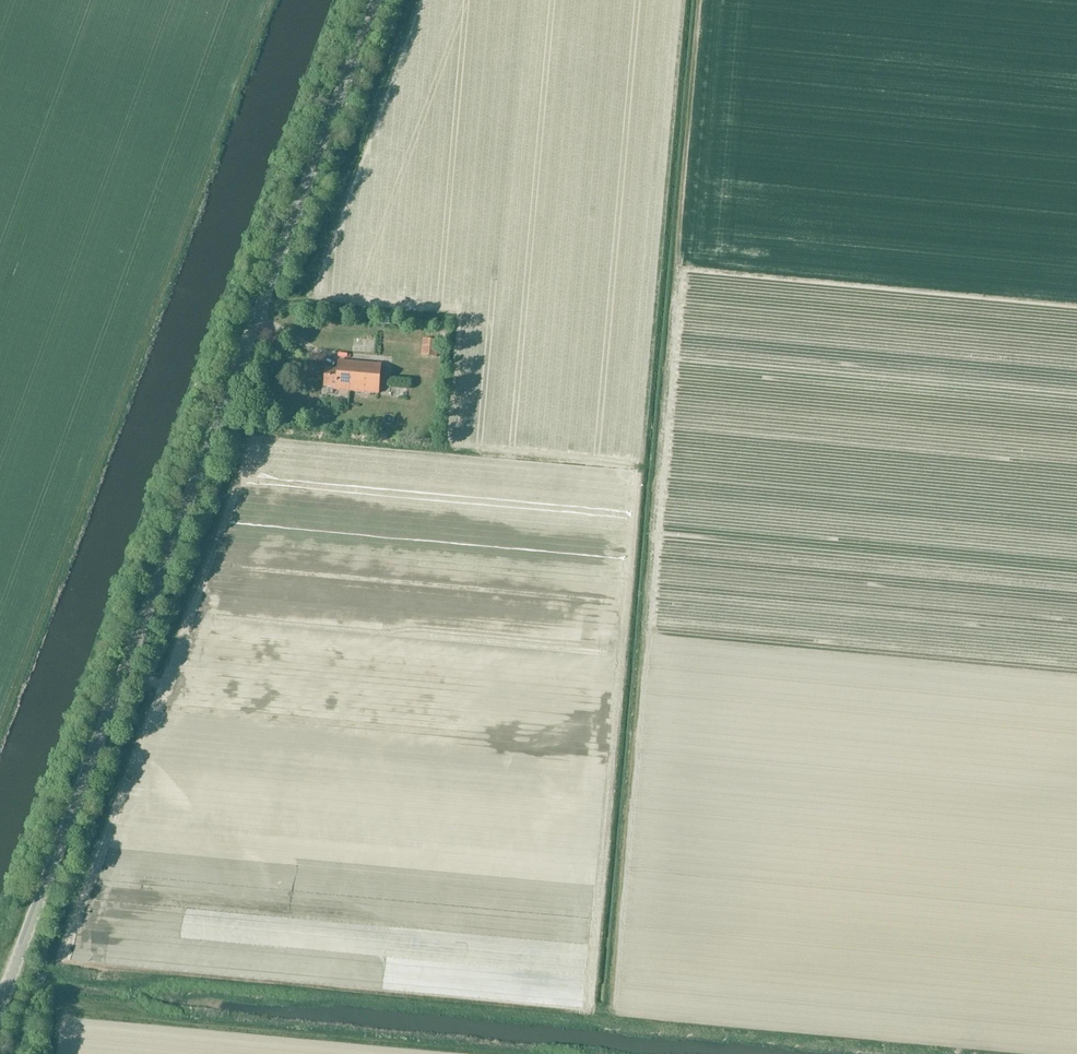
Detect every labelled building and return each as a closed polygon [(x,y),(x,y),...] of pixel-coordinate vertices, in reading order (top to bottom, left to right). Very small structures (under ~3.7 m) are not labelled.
[(333,390),(379,393),(382,364),(339,361),(339,370),(325,369),(324,386),(333,387),(333,390)]
